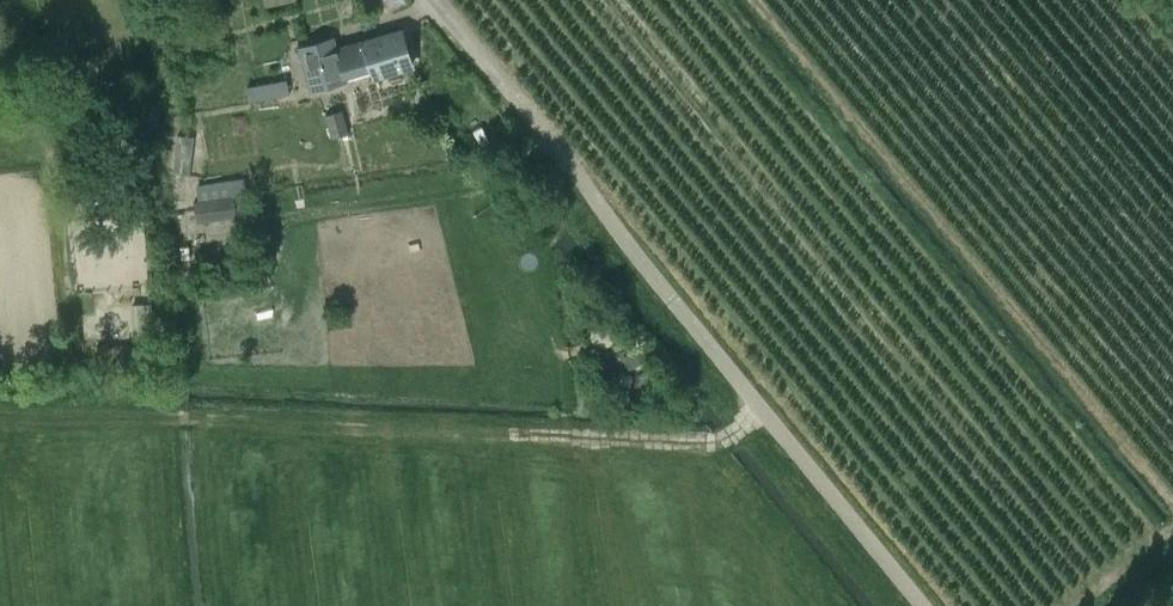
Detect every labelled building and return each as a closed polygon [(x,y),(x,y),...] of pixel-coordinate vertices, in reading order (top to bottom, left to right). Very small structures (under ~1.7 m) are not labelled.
[(345,76),(371,68),(374,77),(412,65),(403,32),(329,54),(325,41),(300,49),(312,91),(346,81),(345,76)] [(246,85),(250,102),(270,98),(290,94),(288,86),(286,77),(266,81),(246,85)] [(344,110),(326,116),(332,139),(351,133),(344,110)] [(197,223),(236,217),(233,195),(193,202),(197,223)] [(156,368),(156,359),(153,304),(131,305),(134,369),(156,368)] [(633,348),(620,355),(628,369),(640,362),(633,348)] [(639,373),(635,391),(645,393),(649,376),(639,373)] [(633,377),(622,374),(619,384),(630,388),(633,377)]
